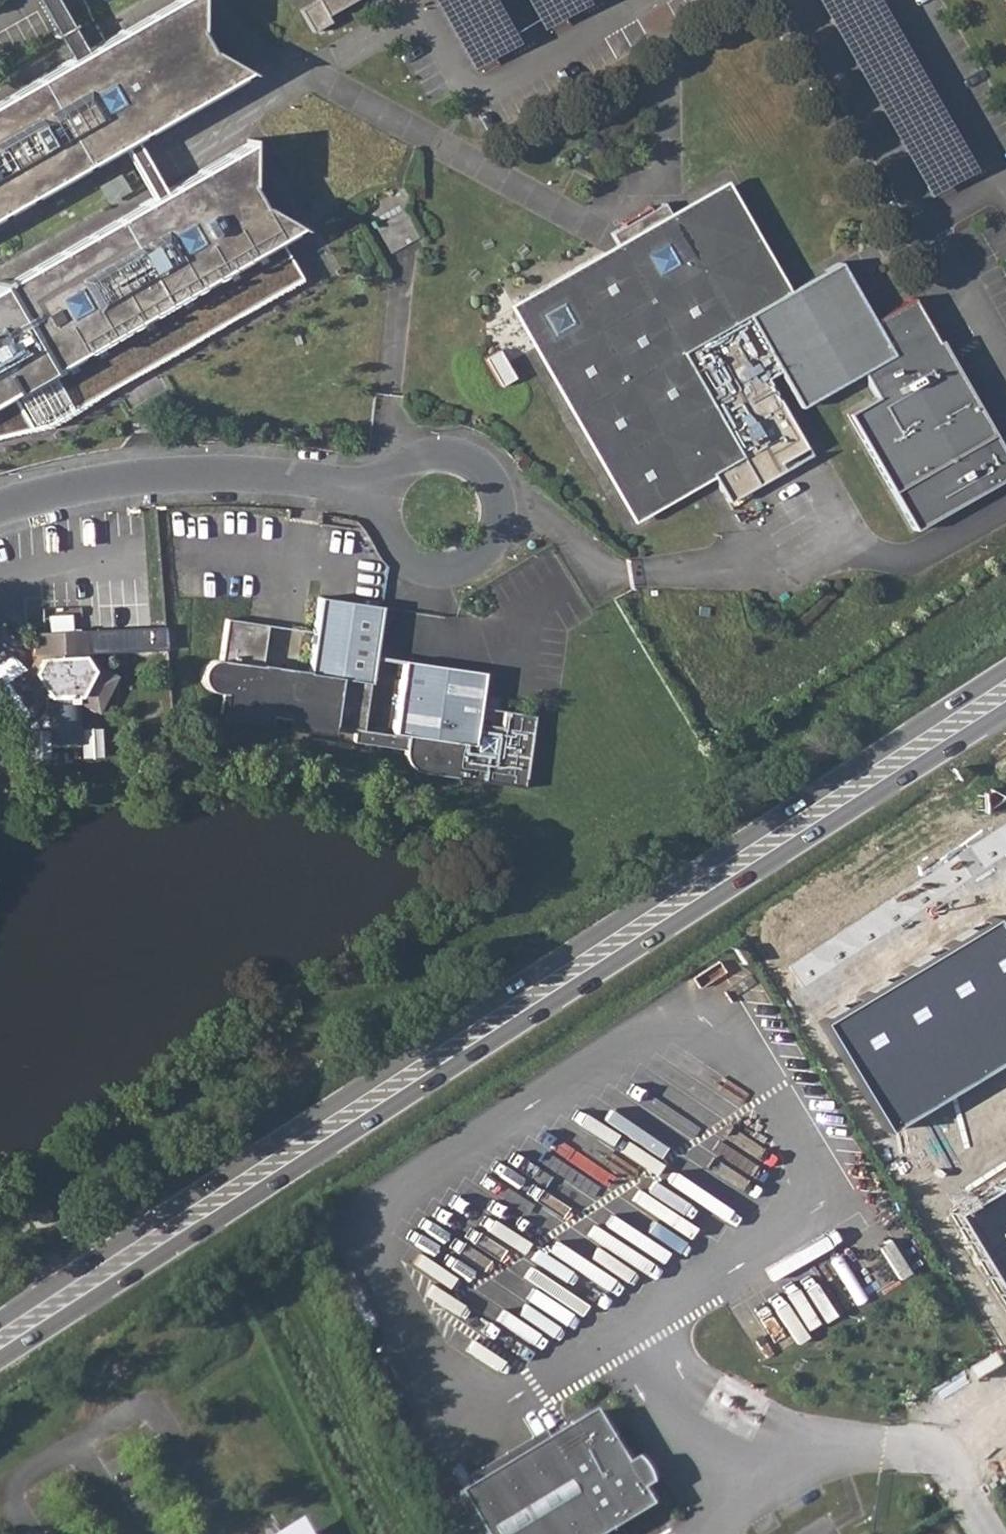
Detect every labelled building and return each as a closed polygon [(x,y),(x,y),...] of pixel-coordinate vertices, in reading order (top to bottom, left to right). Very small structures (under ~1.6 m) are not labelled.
[(0,99),(0,210),(245,70),(208,49),(196,28),(197,0),(173,0),(0,99)] [(352,0),(315,0),(301,8),(313,31),(331,21),(327,14),(352,0)] [(296,227),(259,207),(247,186),(248,143),(0,286),(0,398),(296,227)] [(512,310),(637,514),(686,485),(685,483),(710,468),(729,498),(749,486),(744,478),(785,454),(790,461),(810,449),(764,373),(776,366),(798,402),(854,368),(869,393),(847,407),(893,483),(991,424),(935,331),(933,332),(907,290),(869,314),(834,256),(780,288),(717,185),(667,216),(658,202),(606,233),(615,248),(512,310)] [(147,422),(136,423),(136,432),(148,430),(147,422)] [(991,424),(893,483),(917,522),(1005,469),(1005,448),(991,424)] [(744,478),(749,486),(790,461),(785,454),(744,478)] [(221,692),(219,712),(269,719),(269,715),(283,717),(282,721),(332,727),(333,724),(352,727),(351,740),(361,741),(402,747),(403,755),(406,761),(410,766),(415,769),(422,771),(457,776),(524,786),(534,714),(501,709),(498,725),(476,722),(478,706),(483,671),(374,656),(381,605),(319,595),(318,595),(312,631),(306,670),(262,664),(267,625),(267,624),(225,618),(219,657),(216,658),(211,660),(206,665),(202,672),(202,675),(202,681),(204,684),(208,688),(212,691),(215,692),(221,692)] [(25,668),(5,680),(29,716),(46,705),(49,745),(80,743),(78,703),(98,712),(116,675),(94,664),(87,654),(86,629),(30,631),(32,656),(38,656),(29,672),(25,668)] [(269,719),(219,712),(219,719),(268,726),(269,719)] [(282,721),(282,727),(332,734),(332,727),(282,721)] [(999,918),(827,1020),(898,1133),(1005,1069),(1005,930),(999,918)] [(958,1216),(1005,1293),(1005,1188),(958,1216)] [(13,1206),(10,1210),(16,1216),(19,1211),(13,1206)] [(454,1494),(478,1533),(604,1533),(648,1507),(638,1490),(648,1485),(642,1471),(633,1460),(623,1466),(590,1412),(454,1494)]
